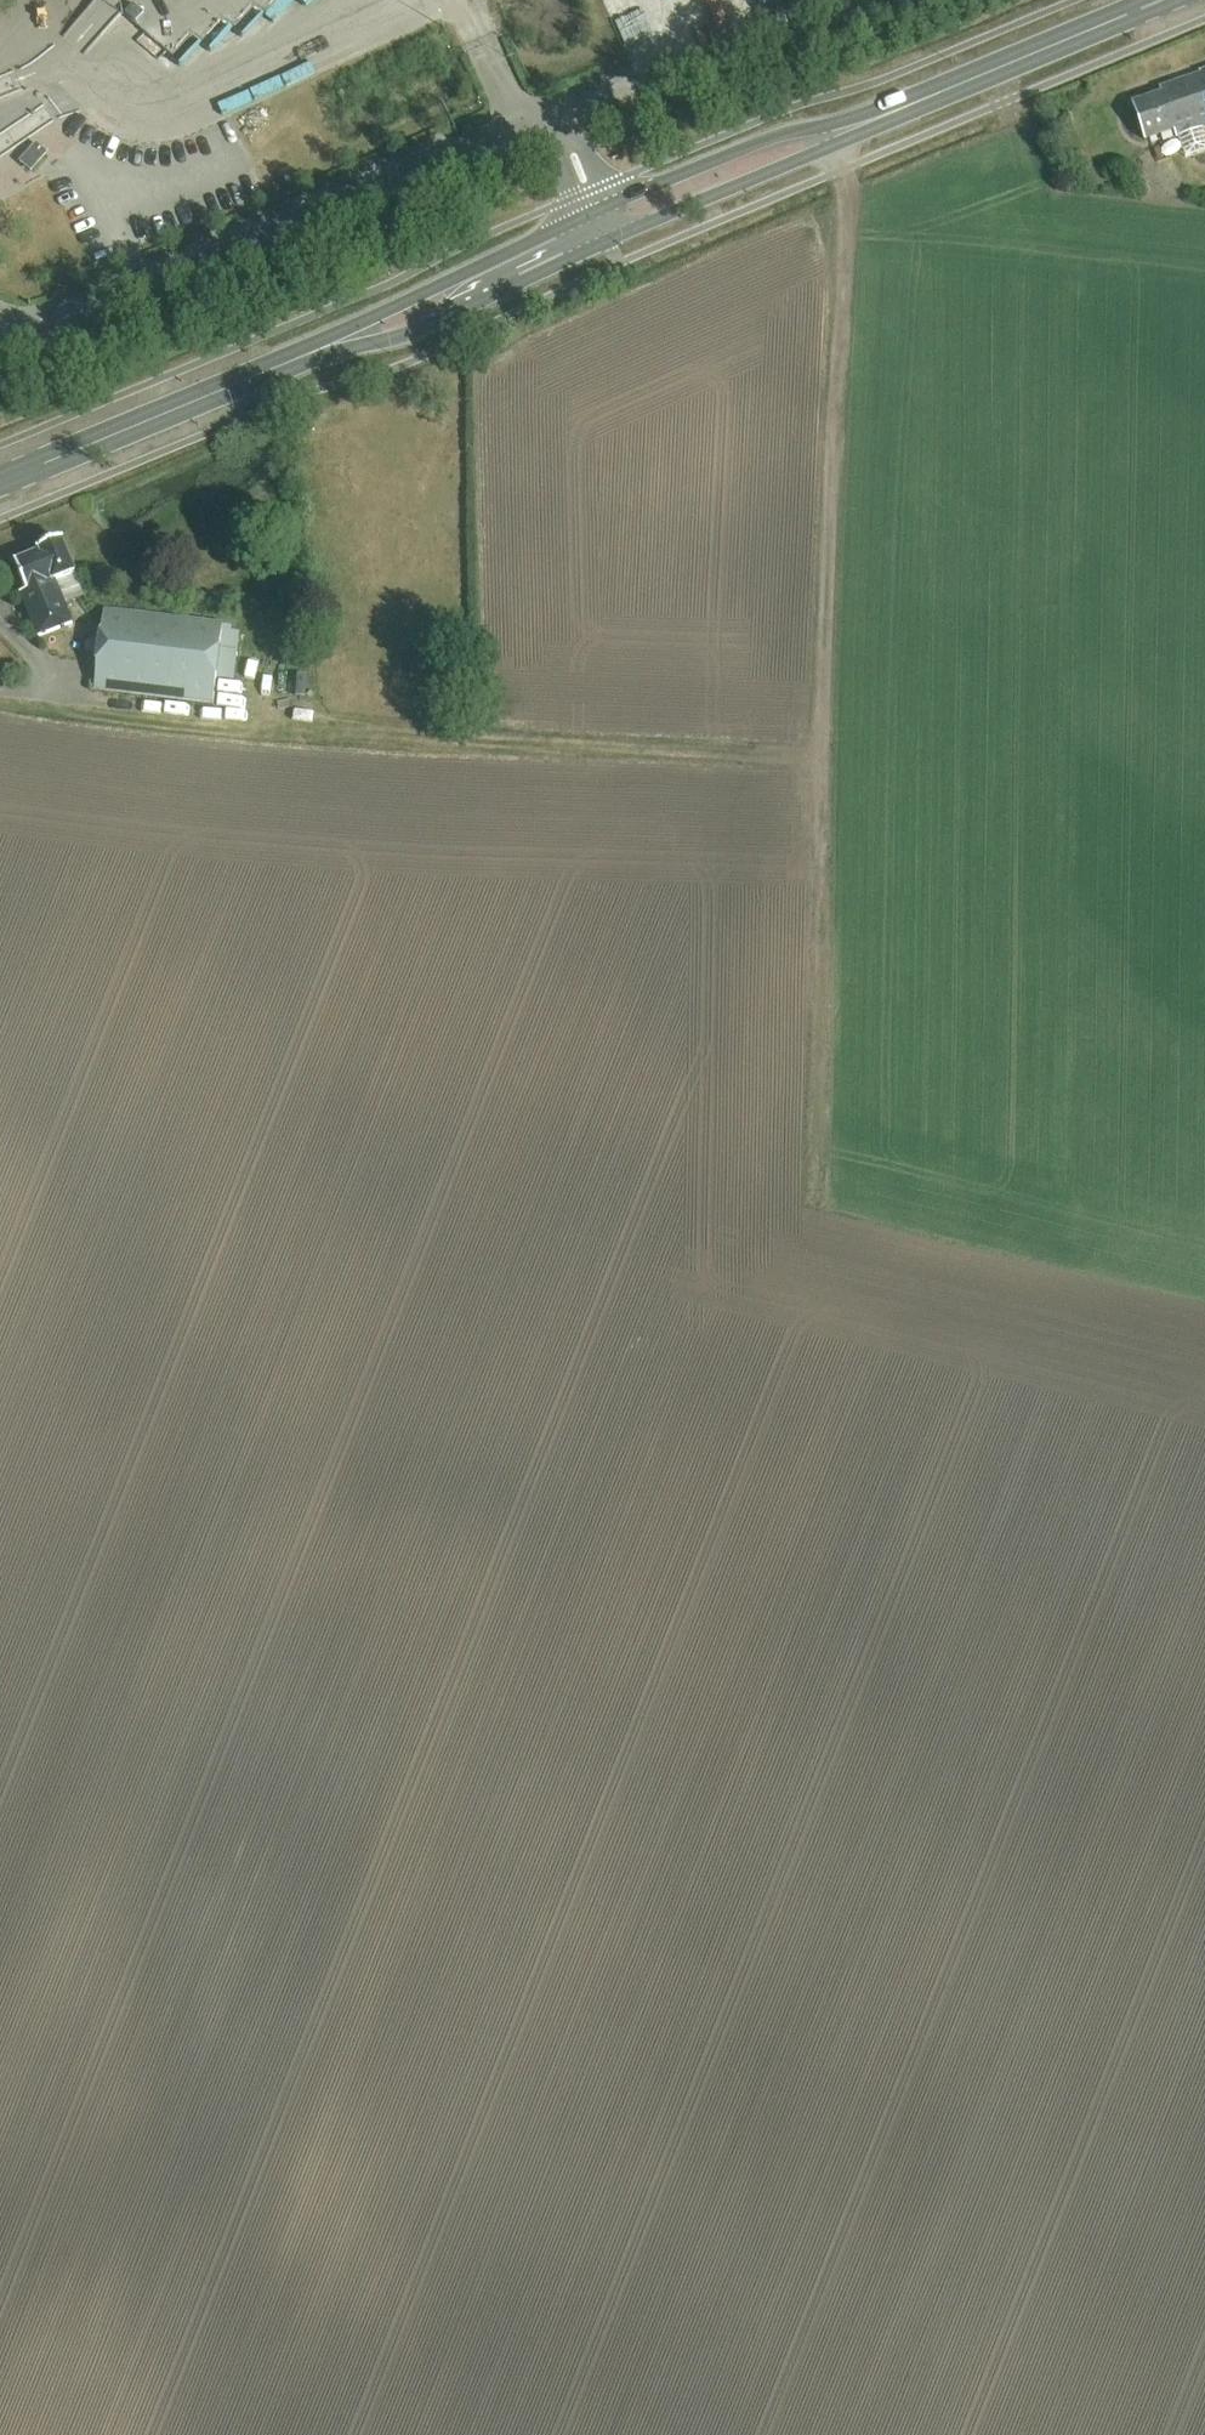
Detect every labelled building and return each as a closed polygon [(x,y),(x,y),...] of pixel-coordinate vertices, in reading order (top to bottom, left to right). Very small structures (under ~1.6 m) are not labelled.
[(1133,106),(1145,142),(1167,134),(1175,131),(1178,139),(1179,139),(1186,159),(1204,153),(1204,137),(1203,131),(1204,130),(1204,68),(1182,76),(1183,79),(1160,88),(1163,96),(1133,106)] [(24,165),(33,174),(49,157),(40,148),(24,165)] [(40,554),(16,564),(27,593),(21,596),(38,640),(72,626),(64,605),(84,597),(62,542),(55,539),(43,543),(39,552),(40,554)] [(213,705),(223,625),(104,611),(94,691),(213,705)]
